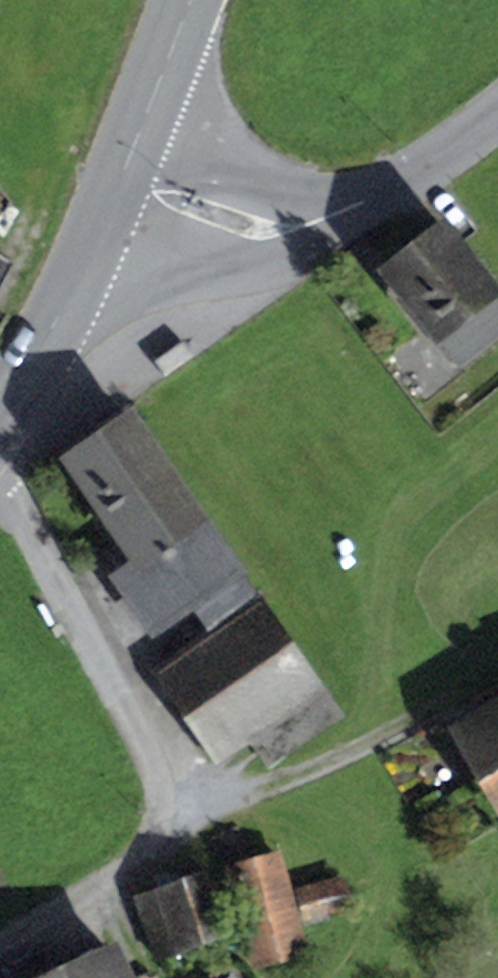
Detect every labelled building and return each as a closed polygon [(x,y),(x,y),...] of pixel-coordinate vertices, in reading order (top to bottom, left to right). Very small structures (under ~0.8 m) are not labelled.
[(460,363),(497,334),(497,299),(444,229),(389,272),(460,363)] [(96,443),(69,462),(140,566),(121,579),(154,628),(194,600),(218,634),(160,673),(174,694),(217,756),(251,733),(270,761),(336,716),(132,419),(96,443)] [(486,698),(494,711),(463,731),(490,775),(497,769),(497,691),(486,698)] [(490,775),(497,788),(497,769),(490,775)] [(255,966),(305,953),(279,857),(230,870),(255,966)] [(157,959),(229,935),(210,877),(137,901),(157,959)] [(301,893),(310,921),(348,910),(339,881),(301,893)] [(112,957),(63,977),(121,977),(112,957)]
